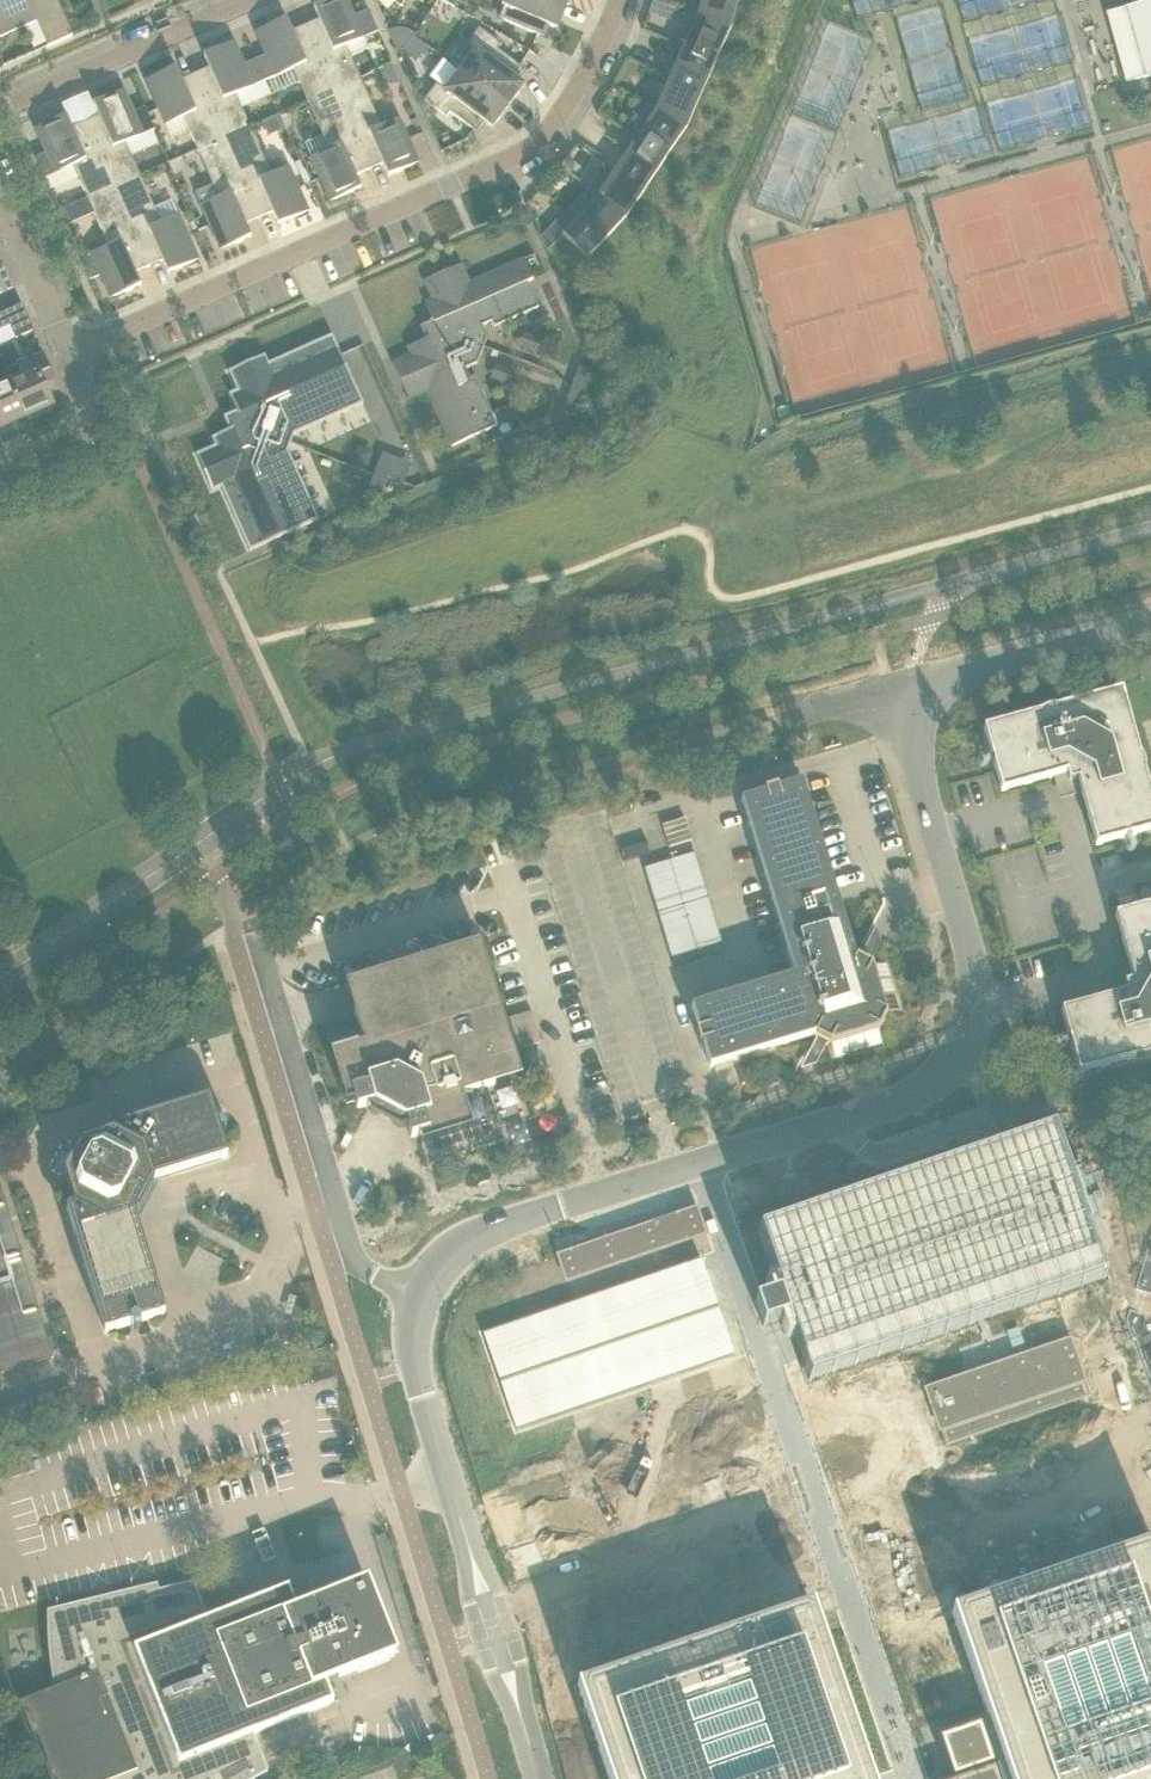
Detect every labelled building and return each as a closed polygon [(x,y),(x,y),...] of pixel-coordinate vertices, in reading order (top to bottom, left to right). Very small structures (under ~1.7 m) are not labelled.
[(72,36),(56,0),(4,0),(0,2),(0,37),(36,21),(47,47),(72,36)] [(344,5),(341,0),(329,0),(313,7),(319,20),(305,26),(333,90),(359,78),(345,46),(377,32),(367,11),(353,17),(347,3),(344,5)] [(567,5),(555,0),(502,0),(499,6),(503,8),(498,19),(542,37),(548,25),(556,29),(567,5)] [(656,0),(646,26),(668,34),(678,8),(656,0)] [(738,0),(702,0),(698,15),(690,12),(690,13),(731,27),(738,0)] [(1124,8),(1143,77),(1150,75),(1150,0),(1124,8)] [(1101,90),(1121,85),(1100,9),(1079,15),(1101,90)] [(709,77),(731,27),(690,13),(679,38),(686,42),(677,63),(709,77)] [(305,26),(291,32),(286,19),(259,31),(264,40),(260,42),(265,55),(254,60),(264,81),(296,67),(311,99),(333,90),(305,26)] [(497,50),(499,47),(477,30),(466,44),(475,51),(459,71),(507,107),(523,86),(516,80),(524,70),(497,50)] [(406,36),(402,35),(399,35),(395,35),(392,36),(390,36),(398,56),(404,49),(412,39),(409,37),(406,36)] [(417,60),(425,49),(412,39),(404,49),(417,60)] [(238,52),(234,54),(229,44),(203,56),(209,68),(195,74),(223,138),(245,129),(231,96),(264,81),(254,60),(243,65),(238,52)] [(686,127),(709,77),(677,63),(657,109),(649,105),(648,106),(686,127)] [(195,74),(181,80),(176,67),(149,79),(153,88),(149,90),(165,125),(182,117),(197,150),(223,138),(195,74)] [(491,128),(507,107),(459,71),(443,92),(435,86),(424,100),(446,117),(449,113),(476,133),(484,123),(491,128)] [(398,119),(381,126),(359,78),(333,90),(368,170),(382,164),(388,177),(414,165),(410,155),(414,154),(398,119)] [(355,176),(368,170),(333,90),(311,99),(332,147),(310,157),(326,192),(330,191),(334,200),(360,189),(355,176)] [(84,122),(113,187),(134,177),(120,145),(153,130),(143,108),(132,113),(126,100),(123,102),(119,92),(93,104),(98,116),(84,122)] [(656,173),(686,127),(648,106),(633,129),(640,134),(627,154),(656,173)] [(84,122),(71,128),(65,116),(39,127),(43,137),(39,139),(46,153),(35,158),(44,178),(54,173),(55,174),(72,166),(87,198),(113,187),(84,122)] [(288,167),(266,177),(245,129),(223,138),(258,218),(272,212),(277,225),(304,213),(300,204),(303,202),(288,167)] [(244,224),(258,218),(223,138),(197,150),(212,185),(194,193),(204,216),(194,220),(198,231),(209,226),(216,241),(220,239),(224,249),(250,237),(244,224)] [(625,218),(656,173),(627,154),(614,173),(607,168),(591,191),(625,218)] [(178,216),(156,225),(134,177),(113,187),(148,267),(162,261),(167,273),(194,262),(189,252),(193,251),(178,216)] [(134,273),(148,267),(113,187),(87,198),(108,247),(79,259),(89,281),(100,276),(105,289),(109,287),(114,297),(140,286),(134,273)] [(587,259),(625,218),(591,191),(591,193),(597,198),(562,235),(564,237),(587,259)] [(552,226),(541,238),(547,252),(562,235),(552,226)] [(527,282),(533,280),(524,260),(468,284),(460,265),(424,281),(432,300),(424,303),(432,321),(419,327),(425,339),(407,347),(411,355),(392,364),(408,400),(427,391),(451,447),(497,426),(475,376),(469,378),(465,369),(476,364),(486,338),(482,326),(491,322),(493,327),(538,308),(527,282)] [(23,308),(21,304),(0,314),(0,331),(9,327),(14,339),(33,331),(23,308)] [(535,355),(541,338),(523,332),(517,348),(535,355)] [(214,446),(195,454),(211,491),(220,487),(226,501),(249,551),(318,520),(287,451),(294,435),(362,404),(332,335),(268,363),(264,355),(228,371),(236,390),(228,394),(236,412),(223,417),(229,430),(211,438),(214,446)] [(37,376),(48,371),(42,356),(3,374),(22,418),(51,406),(37,376)] [(508,387),(514,371),(496,364),(490,380),(508,387)] [(576,417),(592,372),(578,367),(562,412),(576,417)] [(0,375),(0,428),(22,418),(3,374),(0,375)] [(395,459),(393,458),(381,454),(364,498),(378,503),(395,459)] [(1060,782),(1063,797),(1087,792),(1099,848),(1150,837),(1150,723),(1144,693),(988,726),(1002,795),(1060,782)] [(761,737),(773,733),(769,722),(757,725),(761,737)] [(763,761),(780,757),(776,743),(759,748),(763,761)] [(860,956),(855,957),(801,781),(787,786),(786,784),(754,794),(754,796),(741,800),(794,975),(691,1006),(710,1067),(814,1035),(815,1039),(826,1045),(830,1044),(834,1057),(882,1042),(878,1029),(886,1014),(899,1009),(885,962),(871,965),(870,961),(860,956)] [(665,824),(670,842),(692,836),(687,818),(665,824)] [(324,905),(336,902),(333,890),(321,894),(324,905)] [(1150,1059),(1150,907),(1119,915),(1138,990),(1065,1008),(1074,1046),(1088,1042),(1096,1073),(1150,1059)] [(521,1077),(505,1026),(480,942),(345,983),(358,1026),(351,1028),(348,1017),(322,1025),(346,1104),(354,1101),(357,1109),(373,1104),(405,1120),(411,1137),(418,1135),(420,1144),(499,1120),(489,1087),(521,1077)] [(217,1123),(209,1098),(208,1098),(108,1128),(108,1129),(110,1134),(79,1144),(63,1175),(72,1205),(108,1333),(130,1325),(132,1330),(138,1333),(140,1327),(139,1322),(164,1314),(165,1313),(130,1206),(143,1182),(226,1158),(227,1156),(219,1131),(224,1130),(227,1124),(222,1121),(217,1123)] [(997,1148),(763,1228),(803,1342),(814,1375),(1108,1275),(1057,1127),(1016,1141),(997,1148)] [(53,1358),(0,1186),(0,1374),(53,1358)] [(696,1206),(558,1254),(574,1303),(699,1259),(713,1254),(696,1206)] [(574,1303),(481,1335),(515,1432),(664,1381),(734,1356),(716,1307),(699,1259),(574,1303)] [(1070,1338),(923,1387),(942,1444),(1089,1395),(1070,1338)] [(952,1613),(989,1720),(983,1723),(982,1719),(935,1736),(950,1778),(949,1778),(1150,1778),(1150,1545),(952,1613)] [(19,1702),(50,1778),(250,1778),(267,1769),(253,1734),(333,1702),(323,1677),(336,1672),(338,1677),(399,1653),(369,1578),(309,1602),(311,1607),(298,1613),(288,1587),(208,1619),(193,1583),(157,1593),(155,1585),(45,1611),(45,1632),(48,1668),(52,1689),(19,1702)] [(577,1687),(609,1778),(870,1778),(811,1607),(577,1687)]
